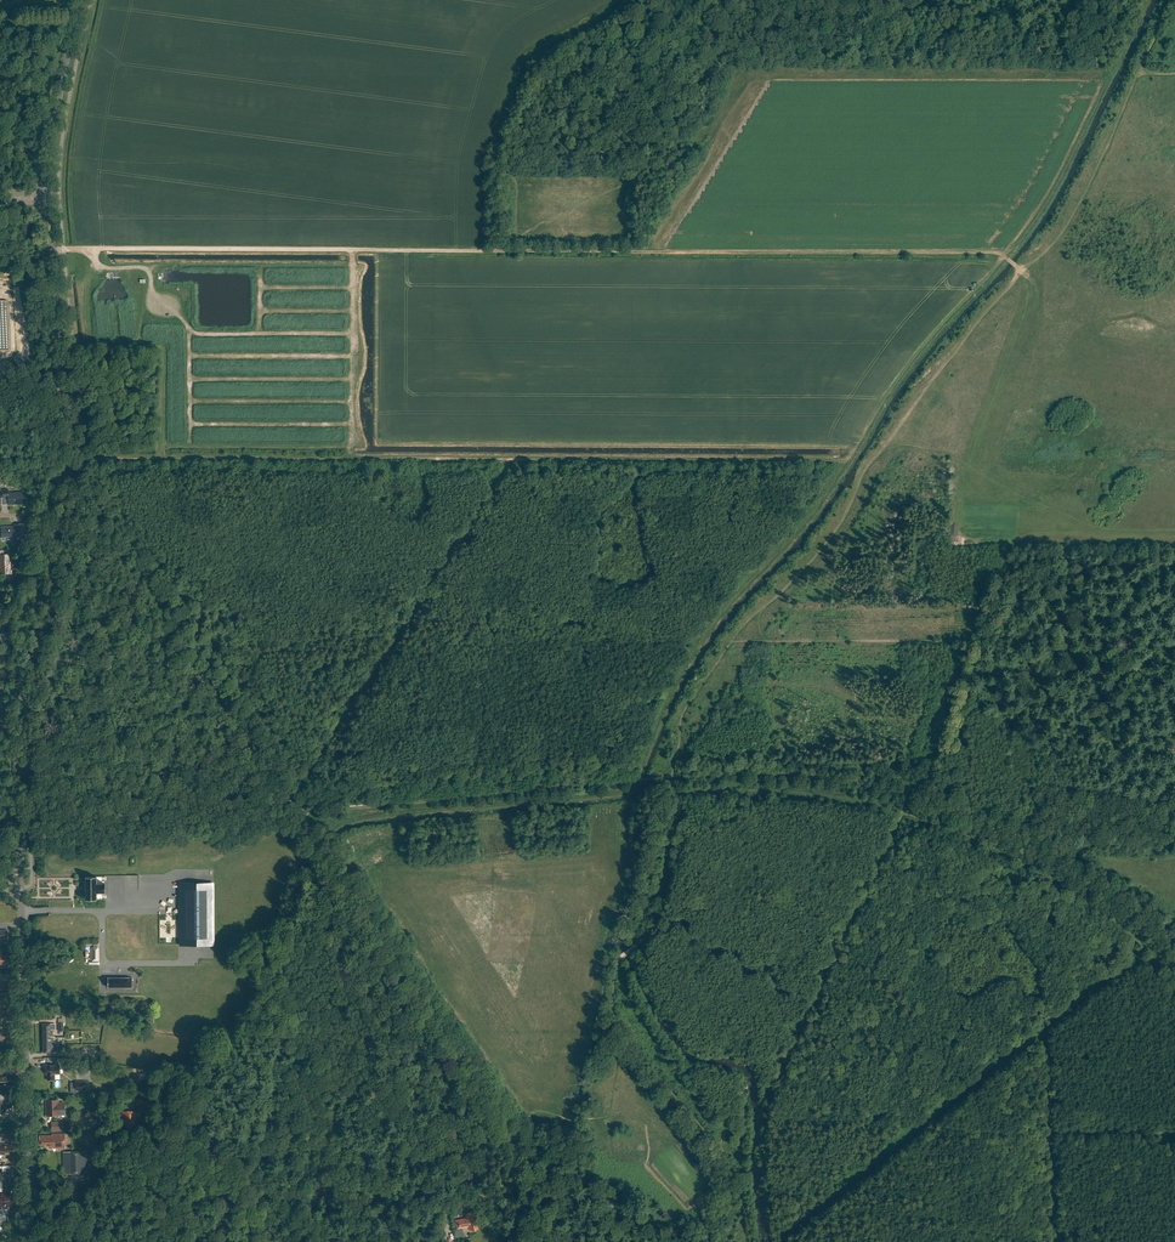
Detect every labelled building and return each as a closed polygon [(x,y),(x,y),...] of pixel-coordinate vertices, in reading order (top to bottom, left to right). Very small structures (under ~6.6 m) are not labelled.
[(0,302),(0,351),(9,350),(7,302),(0,302)] [(2,505),(9,504),(9,505),(25,504),(24,493),(9,493),(8,490),(3,490),(3,498),(1,498),(2,505)] [(15,527),(1,527),(2,537),(14,537),(14,544),(23,544),(23,538),(24,538),(23,524),(15,525),(15,527)] [(12,574),(11,569),(15,569),(15,564),(11,564),(10,564),(10,554),(4,555),(3,550),(0,551),(0,574),(12,574)] [(83,891),(86,891),(86,900),(105,899),(105,876),(85,877),(86,885),(82,885),(83,891)] [(183,943),(211,943),(211,885),(183,885),(183,943)] [(99,959),(99,949),(98,947),(92,947),(91,948),(91,960),(92,961),(98,961),(99,959)] [(132,978),(108,978),(108,987),(132,987),(132,978)] [(9,992),(9,983),(0,983),(0,994),(4,994),(4,992),(9,992)] [(53,1036),(53,1029),(55,1029),(55,1023),(42,1024),(43,1053),(56,1052),(55,1042),(54,1042),(53,1036)] [(10,1040),(10,1030),(0,1030),(0,1040),(10,1040)] [(55,1080),(54,1074),(60,1074),(60,1065),(46,1065),(46,1074),(47,1074),(47,1080),(55,1080)] [(0,1072),(0,1085),(12,1085),(11,1076),(3,1076),(3,1072),(0,1072)] [(75,1081),(75,1090),(87,1090),(86,1081),(75,1081)] [(0,1100),(0,1106),(1,1106),(2,1115),(12,1115),(12,1104),(7,1104),(6,1099),(0,1100)] [(149,1099),(137,1099),(137,1108),(142,1108),(142,1106),(144,1106),(144,1108),(149,1107),(149,1099)] [(47,1115),(58,1115),(64,1115),(64,1111),(64,1103),(58,1103),(58,1100),(47,1100),(47,1115)] [(126,1126),(126,1128),(132,1128),(132,1126),(137,1126),(137,1111),(122,1111),(122,1126),(126,1126)] [(51,1121),(51,1131),(63,1130),(63,1121),(51,1121)] [(52,1134),(52,1135),(40,1136),(40,1144),(45,1144),(45,1146),(48,1146),(48,1147),(52,1147),(52,1148),(56,1148),(56,1149),(66,1149),(65,1133),(52,1134)] [(1,1148),(0,1148),(0,1157),(1,1157),(1,1154),(14,1154),(14,1145),(7,1145),(7,1144),(1,1144),(1,1148)] [(88,1151),(63,1152),(63,1173),(89,1173),(88,1151)] [(6,1173),(0,1173),(0,1182),(11,1182),(10,1179),(14,1179),(14,1168),(6,1169),(6,1173)] [(1,1192),(1,1199),(0,1199),(0,1203),(0,1209),(4,1209),(5,1212),(11,1212),(10,1202),(14,1202),(13,1194),(9,1195),(8,1191),(1,1192)] [(466,1218),(456,1220),(457,1229),(468,1227),(468,1230),(479,1228),(477,1213),(465,1215),(466,1218)]
